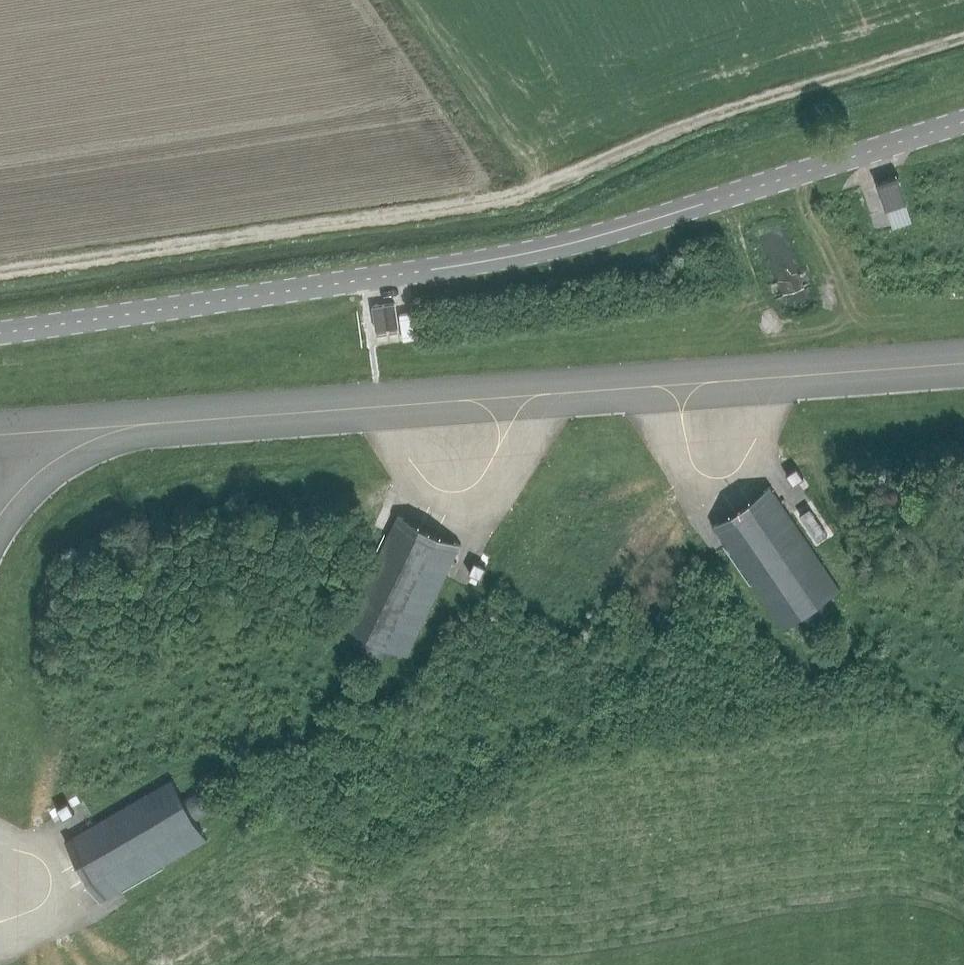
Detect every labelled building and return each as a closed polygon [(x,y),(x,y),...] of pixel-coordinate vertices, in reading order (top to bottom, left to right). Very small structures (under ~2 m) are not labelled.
[(878,186),(886,209),(906,203),(898,179),(899,177),(898,175),(876,182),(876,185),(878,186)] [(375,328),(398,325),(394,300),(371,304),(375,328)] [(414,337),(411,313),(399,315),(403,339),(414,337)] [(793,483),(803,477),(796,467),(789,471),(786,474),(793,483)] [(712,525),(725,545),(728,549),(725,551),(728,555),(731,553),(781,627),(798,615),(806,627),(830,609),(823,599),(839,588),(797,525),(790,515),(770,485),(717,522),(712,525)] [(809,507),(799,514),(817,541),(827,534),(809,507)] [(397,513),(387,535),(385,539),(382,538),(380,543),(382,544),(343,625),(362,634),(356,646),(383,658),(389,646),(407,655),(440,587),(445,576),(461,544),(397,513)] [(478,553),(473,563),(484,569),(489,558),(478,553)] [(105,816),(96,821),(65,839),(100,902),(120,890),(125,887),(126,890),(131,887),(129,885),(207,839),(197,820),(209,813),(203,803),(202,801),(194,789),(183,796),(172,778),(105,816)] [(59,806),(48,812),(55,823),(65,817),(59,806)]
